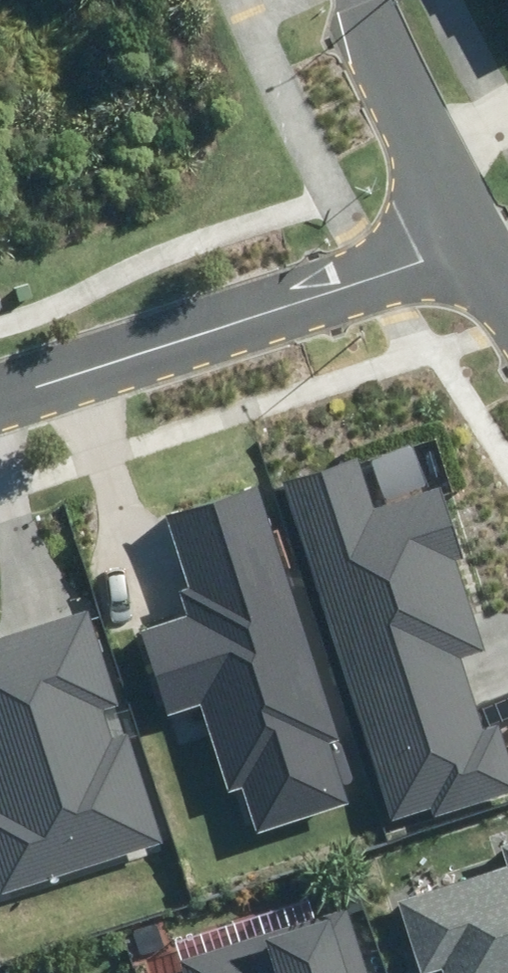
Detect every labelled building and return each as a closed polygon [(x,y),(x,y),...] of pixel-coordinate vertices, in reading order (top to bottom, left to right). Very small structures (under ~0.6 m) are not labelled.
[(337,653),(471,613),(434,493),(369,513),(354,462),(285,483),(337,653)] [(189,615),(143,630),(171,715),(197,706),(225,788),(240,783),(257,833),(347,803),(328,748),(344,742),(259,487),(167,518),(191,590),(181,593),(189,615)] [(161,838),(128,735),(117,739),(108,710),(118,707),(88,611),(0,639),(0,890),(161,838)] [(337,653),(390,825),(507,788),(507,746),(501,724),(484,729),(462,658),(483,651),(471,613),(337,653)] [(395,900),(419,972),(507,972),(507,841),(495,846),(502,865),(395,900)] [(348,909),(180,959),(185,972),(368,972),(348,909)]
